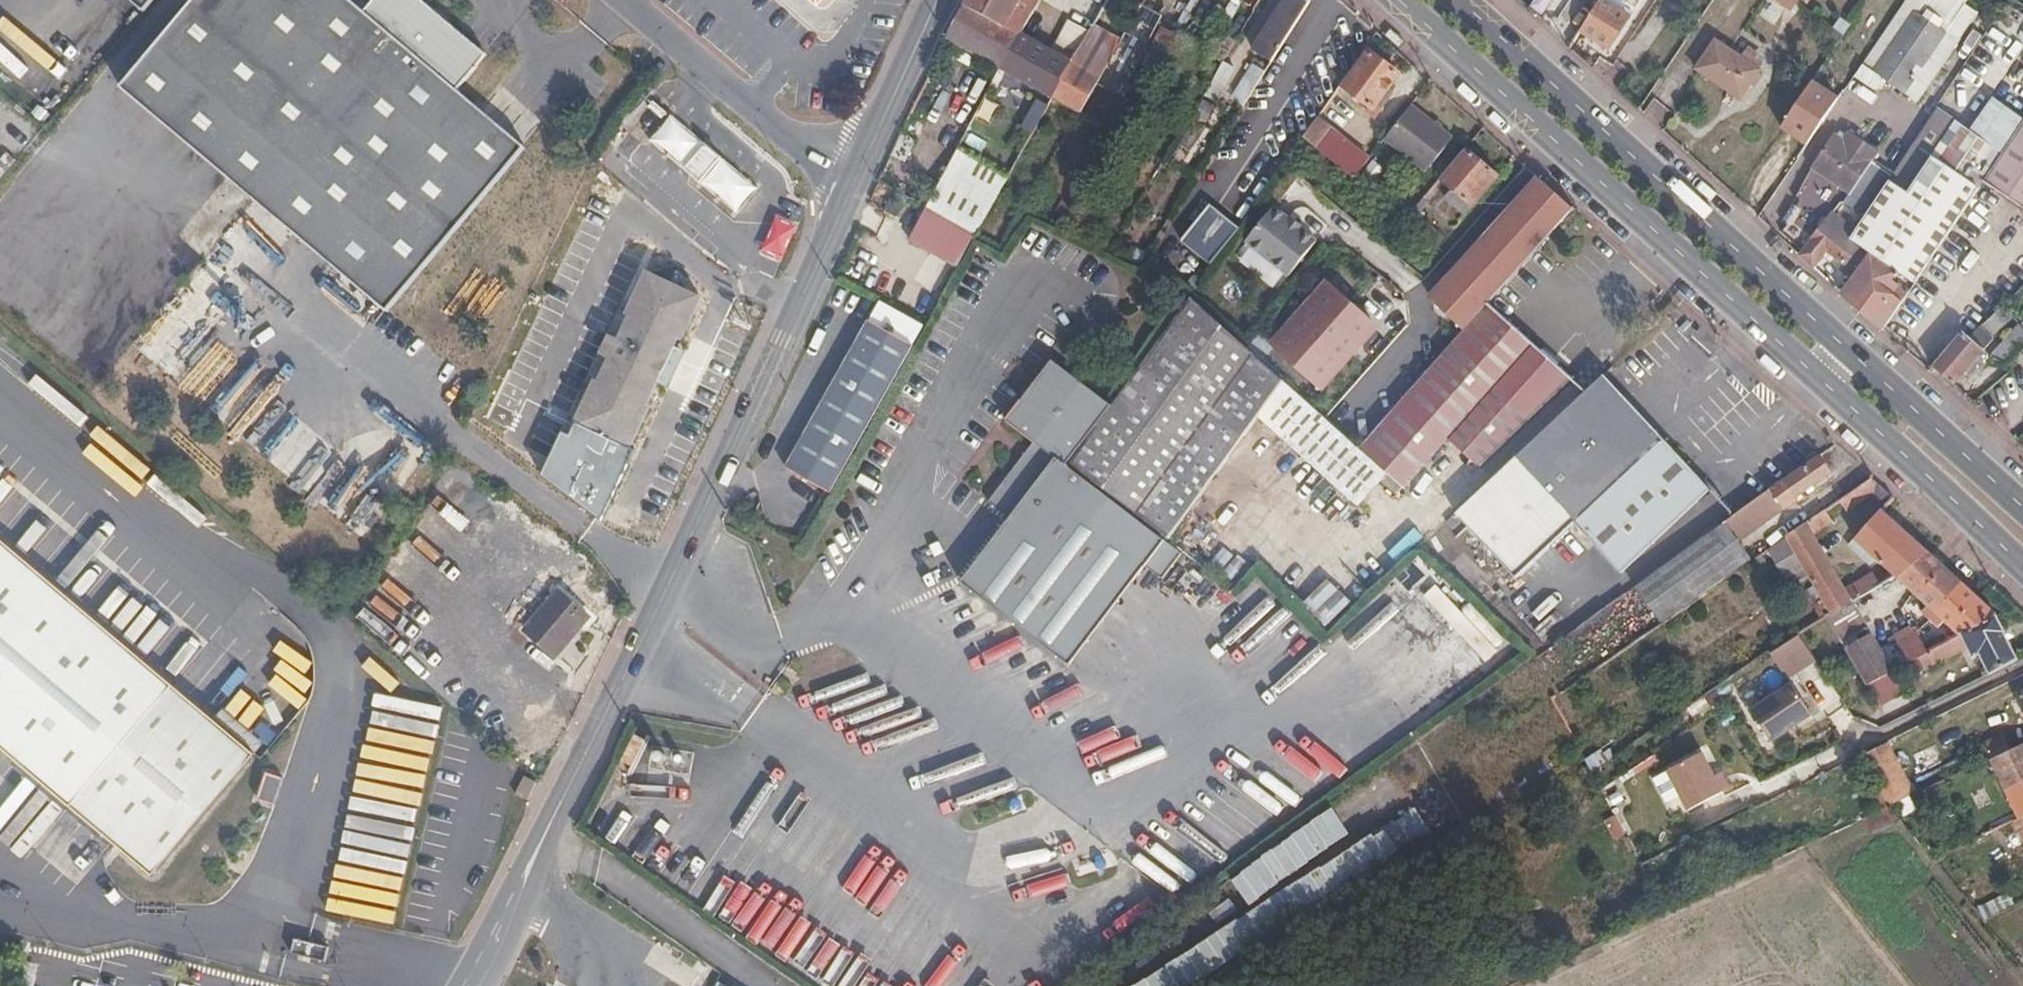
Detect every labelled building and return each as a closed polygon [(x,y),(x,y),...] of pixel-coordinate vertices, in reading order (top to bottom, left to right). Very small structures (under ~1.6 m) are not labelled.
[(277,228),(384,317),(523,152),(454,94),(474,71),(473,47),(417,0),(377,0),(363,17),(342,0),(195,0),(116,93),(277,228)] [(123,2),(139,16),(153,0),(121,0),(123,2)] [(821,0),(802,0),(812,10),(821,0)] [(947,38),(1004,69),(1023,36),(1009,29),(1025,0),(968,0),(947,38)] [(1023,36),(1043,0),(1025,0),(1009,29),(1023,36)] [(1183,29),(1191,35),(1209,0),(1198,0),(1183,29)] [(1308,0),(1285,0),(1253,51),(1271,62),(1310,1),(1308,0)] [(1606,0),(1597,0),(1580,27),(1608,45),(1628,15),(1606,0)] [(1793,11),(1801,0),(1776,0),(1793,11)] [(1883,31),(1860,65),(1876,76),(1916,103),(1977,13),(1964,4),(1966,0),(1904,0),(1883,31)] [(1165,16),(1143,4),(1127,32),(1149,44),(1165,16)] [(1843,34),(1851,23),(1841,16),(1834,27),(1843,34)] [(1073,64),(1091,32),(1072,22),(1055,54),(1073,64)] [(1403,39),(1390,26),(1384,33),(1397,45),(1400,42),(1403,39)] [(1118,49),(1121,44),(1094,27),(1091,32),(1073,64),(1101,81),(1118,49)] [(1155,48),(1170,56),(1180,36),(1166,29),(1155,48)] [(1121,44),(1118,49),(1161,73),(1164,66),(1170,56),(1155,48),(1149,44),(1127,32),(1121,44)] [(1234,42),(1222,34),(1209,56),(1221,63),(1234,42)] [(1054,98),(1073,64),(1055,54),(1023,36),(1004,69),(1054,98)] [(1180,36),(1170,56),(1185,63),(1195,45),(1180,36)] [(1761,70),(1719,38),(1698,65),(1741,98),(1761,70)] [(1399,74),(1369,52),(1343,87),(1340,85),(1302,139),(1316,150),(1330,131),(1323,126),(1348,90),(1372,109),(1399,74)] [(1209,56),(1203,53),(1199,61),(1209,68),(1216,72),(1221,63),(1209,56)] [(1223,100),(1239,67),(1225,60),(1209,94),(1223,100)] [(1101,81),(1073,64),(1054,98),(1083,114),(1101,81)] [(1876,76),(1860,65),(1854,74),(1870,85),(1876,76)] [(1171,70),(1164,66),(1161,73),(1168,76),(1171,70)] [(1263,74),(1251,66),(1234,95),(1245,103),(1249,96),(1263,74)] [(1216,72),(1209,68),(1204,74),(1211,79),(1216,72)] [(1806,143),(1837,96),(1812,79),(1781,125),(1806,143)] [(1932,157),(1979,188),(1981,185),(2022,124),(2022,118),(1991,97),(1969,129),(1955,120),(1932,157)] [(1452,138),(1410,106),(1395,125),(1383,141),(1424,172),(1452,138)] [(666,156),(690,130),(672,115),(649,141),(666,156)] [(1981,185),(2022,214),(2022,124),(1981,185)] [(690,130),(666,156),(683,170),(706,145),(690,130)] [(1352,149),(1330,131),(1316,150),(1338,168),(1352,149)] [(1842,142),(1832,135),(1810,166),(1842,189),(1863,158),(1854,150),(1858,143),(1846,135),(1842,142)] [(723,159),(706,145),(683,170),(700,185),(723,159)] [(1367,161),(1352,149),(1338,168),(1353,180),(1367,161)] [(1496,176),(1465,149),(1439,180),(1451,190),(1470,207),(1496,176)] [(1868,250),(1866,252),(1857,266),(1841,291),(1883,329),(1949,233),(1979,188),(1932,157),(1910,192),(1893,178),(1853,238),(1868,250)] [(700,185),(717,199),(740,174),(723,159),(700,185)] [(999,199),(948,171),(927,210),(909,242),(959,271),(977,238),(999,199)] [(740,174),(717,199),(734,213),(756,188),(740,174)] [(1451,190),(1439,180),(1434,185),(1446,195),(1451,190)] [(1572,209),(1540,181),(1525,198),(1556,227),(1572,209)] [(1446,195),(1434,185),(1421,201),(1432,211),(1446,195)] [(1556,227),(1525,198),(1495,232),(1526,261),(1556,227)] [(1854,200),(1852,203),(1866,212),(1868,210),(1854,200)] [(1432,211),(1421,201),(1404,221),(1415,230),(1432,211)] [(1866,212),(1852,203),(1845,213),(1859,223),(1866,212)] [(1287,220),(1272,208),(1245,242),(1289,276),(1315,242),(1300,229),(1302,227),(1289,218),(1287,220)] [(801,224),(776,214),(760,250),(784,264),(801,224)] [(1857,266),(1866,252),(1849,238),(1853,233),(1848,229),(1844,234),(1829,221),(1824,218),(1800,254),(1813,266),(1826,247),(1844,261),(1846,258),(1857,266)] [(269,259),(230,228),(137,343),(179,377),(269,259)] [(1526,261),(1495,232),(1480,250),(1511,278),(1526,261)] [(1511,278),(1480,250),(1463,269),(1493,298),(1511,278)] [(1489,302),(1461,277),(1430,310),(1458,337),(1489,302)] [(692,307),(640,281),(620,321),(624,323),(611,349),(603,345),(594,361),(603,365),(590,391),(585,390),(566,429),(620,455),(640,414),(636,413),(670,344),(673,345),(692,307)] [(1374,326),(1327,284),(1274,346),(1321,387),(1374,326)] [(1244,401),(1271,371),(1243,346),(1188,297),(1157,339),(1130,378),(1235,463),(1271,426),(1244,401)] [(1442,449),(1536,344),(1489,302),(1458,337),(1396,407),(1442,449)] [(916,346),(871,320),(787,467),(831,493),(916,346)] [(1982,333),(1968,321),(1932,363),(1952,381),(1991,342),(1982,333)] [(1264,332),(1251,340),(1262,357),(1275,348),(1264,332)] [(1460,444),(1470,453),(1481,440),(1501,460),(1573,377),(1536,344),(1442,449),(1409,486),(1416,493),(1460,444)] [(2004,367),(1996,358),(1975,375),(1987,388),(2008,372),(2004,367)] [(1110,406),(1052,360),(1007,418),(1034,442),(989,501),(1010,518),(960,582),(1068,667),(1145,568),(1162,581),(1185,553),(1164,537),(1069,464),(1099,420),(1110,406)] [(1324,418),(1271,371),(1244,401),(1271,426),(1330,481),(1358,450),(1324,418)] [(1713,490),(1606,374),(1472,499),(1532,565),(1579,520),(1626,572),(1713,490)] [(1235,463),(1130,378),(1110,406),(1099,420),(1069,464),(1164,537),(1197,503),(1235,463)] [(1409,486),(1442,449),(1396,407),(1363,444),(1409,486)] [(335,449),(286,409),(257,448),(300,488),(335,449)] [(1481,440),(1470,453),(1491,471),(1501,460),(1481,440)] [(1358,450),(1330,481),(1365,514),(1393,482),(1358,450)] [(1491,471),(1470,453),(1466,457),(1489,477),(1503,461),(1501,460),(1491,471)] [(1831,475),(1819,460),(1784,485),(1782,481),(1722,525),(1739,543),(1796,503),(1796,500),(1831,475)] [(1882,488),(1872,479),(1841,501),(1848,511),(1882,488)] [(741,513),(732,508),(729,515),(738,519),(741,513)] [(1832,522),(1825,512),(1807,525),(1813,535),(1832,522)] [(1854,539),(1897,578),(1927,555),(1879,512),(1854,539)] [(1739,543),(1722,525),(1653,574),(1663,586),(1683,609),(1753,562),(1739,543)] [(1813,535),(1807,525),(1788,538),(1805,570),(1811,582),(1833,569),(1813,535)] [(1395,565),(1420,543),(1412,533),(1387,555),(1395,565)] [(1805,570),(1788,538),(1771,550),(1786,581),(1805,570)] [(255,752),(0,540),(0,746),(112,840),(153,874),(255,752)] [(1947,622),(1961,636),(1996,616),(1927,555),(1897,578),(1929,607),(1925,612),(1941,628),(1947,622)] [(1811,582),(1831,618),(1852,605),(1882,587),(1874,575),(1845,592),(1833,569),(1811,582)] [(1361,593),(1340,570),(1315,592),(1335,615),(1361,593)] [(1663,586),(1653,574),(1642,582),(1652,593),(1663,586)] [(1507,648),(1442,585),(1431,595),(1496,658),(1507,648)] [(583,623),(554,597),(521,635),(548,658),(567,637),(569,639),(583,623)] [(1549,604),(1527,614),(1536,635),(1559,625),(1549,604)] [(1852,605),(1831,618),(1828,619),(1872,687),(1895,673),(1852,605)] [(2019,659),(1996,616),(1961,636),(1929,654),(1919,659),(1927,670),(1969,647),(1974,658),(1980,655),(1991,674),(2019,659)] [(1929,654),(1917,633),(1901,642),(1913,663),(1919,659),(1929,654)] [(1905,691),(1895,673),(1872,687),(1881,703),(1905,691)] [(1815,719),(1795,688),(1754,715),(1774,746),(1815,719)] [(1984,746),(1990,760),(2007,752),(2000,738),(1984,746)] [(634,767),(646,745),(635,739),(623,761),(634,767)] [(1990,760),(2018,818),(2022,815),(2022,744),(2007,752),(1990,760)] [(1915,796),(1889,745),(1865,757),(1890,809),(1915,796)] [(1715,779),(1703,754),(1667,773),(1688,812),(1723,794),(1715,779)] [(269,774),(260,800),(275,805),(284,779),(269,774)] [(1232,876),(1253,910),(1133,985),(1197,985),(1434,838),(1395,774),(1232,876)] [(1730,791),(1722,775),(1715,779),(1723,794),(1730,791)] [(537,791),(527,786),(518,802),(528,808),(537,791)] [(65,812),(26,861),(52,881),(90,832),(65,812)] [(1612,839),(1626,834),(1619,815),(1605,820),(1612,839)] [(2016,909),(2009,897),(1977,913),(1987,925),(2016,909)] [(856,952),(833,937),(812,972),(835,985),(856,952)] [(335,946),(301,938),(297,954),(331,962),(335,946)]
